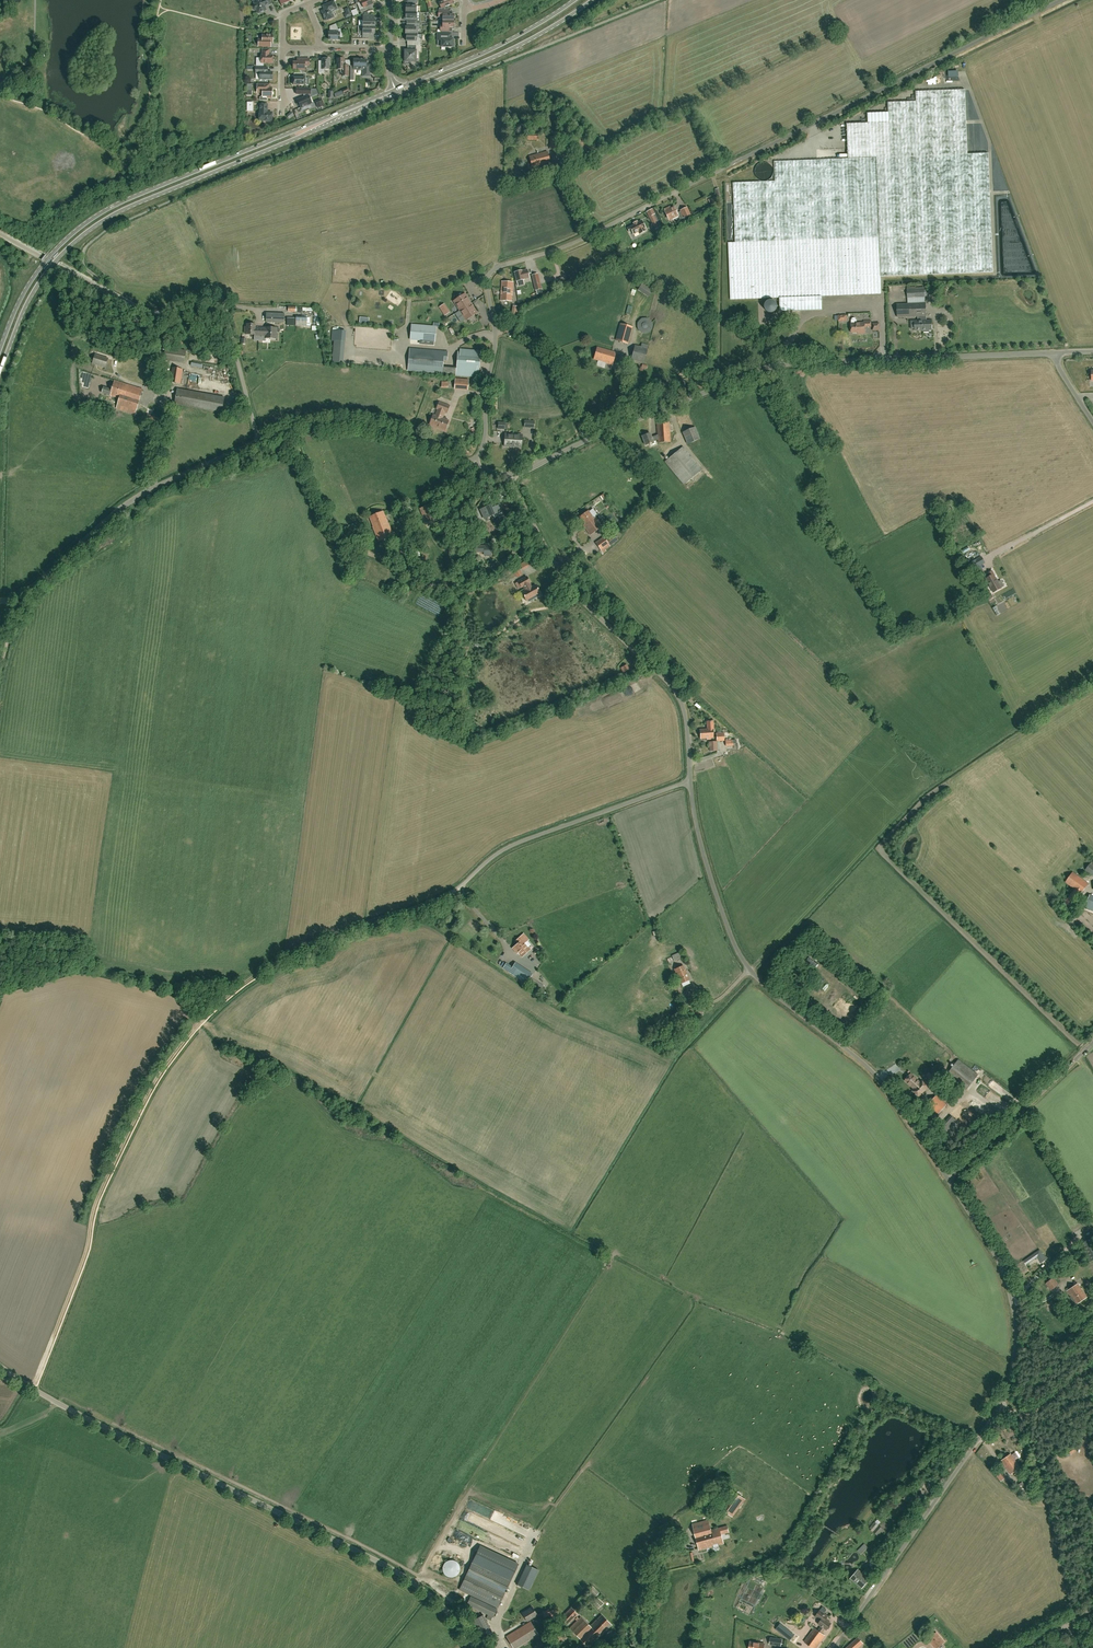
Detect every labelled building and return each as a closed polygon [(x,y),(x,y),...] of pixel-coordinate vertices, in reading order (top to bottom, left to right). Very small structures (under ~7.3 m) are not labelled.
[(253,1),(254,4),(253,5),(252,6),(252,7),(252,8),(253,9),(254,10),(255,10),(257,10),(258,13),(265,11),(266,10),(265,7),(271,4),(270,0),(260,0),(258,1),(258,0),(254,0),(253,1)] [(357,4),(361,13),(364,11),(367,10),(366,7),(372,5),(373,4),(371,0),(365,0),(357,4)] [(441,2),(439,3),(441,9),(450,5),(453,4),(452,1),(454,0),(440,0),(441,2)] [(321,11),(325,21),(334,17),(332,12),(337,9),(334,1),(323,6),(324,10),(321,11)] [(405,12),(416,13),(416,6),(415,6),(415,2),(411,2),(409,1),(409,5),(408,6),(404,6),(404,9),(406,9),(405,12)] [(443,17),(443,21),(454,21),(454,18),(455,18),(455,14),(453,14),(449,14),(449,10),(448,10),(441,10),(440,10),(438,11),(438,17),(443,17)] [(416,19),(416,13),(405,12),(405,16),(404,16),(404,19),(409,19),(409,23),(412,23),(417,23),(417,19),(416,19)] [(363,27),(375,27),(375,20),(374,20),(374,16),(367,16),(364,16),(363,16),(363,20),(359,20),(359,27),(363,27)] [(452,32),(452,29),(455,29),(455,25),(453,25),(454,21),(443,21),(443,25),(440,25),(440,32),(452,32)] [(420,24),(417,23),(412,23),(412,28),(407,27),(405,27),(405,34),(406,34),(417,34),(417,31),(418,31),(420,29),(420,24)] [(341,31),(340,29),(338,30),(337,27),(333,29),(333,33),(330,33),(329,33),(329,40),(340,40),(340,37),(342,37),(342,35),(342,33),(341,31)] [(375,34),(375,27),(363,27),(363,34),(363,38),(374,38),(374,34),(375,34)] [(452,39),(452,33),(437,33),(437,41),(441,41),(441,46),(441,47),(453,48),(453,47),(454,47),(455,46),(455,43),(454,43),(453,43),(453,39),(452,39)] [(417,38),(417,34),(406,34),(406,41),(407,41),(413,41),(413,45),(414,45),(421,45),(421,40),(419,38),(417,38)] [(259,39),(258,46),(270,47),(271,43),(273,43),(273,35),(262,35),(262,39),(259,39)] [(421,51),(421,45),(414,45),(414,51),(408,51),(405,51),(405,58),(404,58),(404,64),(405,65),(410,65),(410,62),(416,62),(416,55),(418,55),(418,51),(421,51)] [(262,55),(261,55),(261,59),(256,59),(256,66),(264,66),(264,63),(272,63),(273,55),(269,55),(269,50),(262,50),(262,55)] [(322,66),(319,66),(318,74),(324,74),(324,69),(329,69),(329,59),(326,59),(325,58),(324,58),(323,59),(322,59),(322,61),(322,66)] [(345,66),(345,65),(344,64),(344,61),(344,59),(343,59),(342,58),(341,58),(340,58),(340,59),(337,59),(337,70),(340,70),(340,72),(342,74),(342,76),(349,76),(349,66),(345,66)] [(363,77),(370,77),(370,71),(371,71),(371,65),(366,65),(367,60),(360,60),(360,59),(358,59),(359,59),(358,58),(355,58),(355,59),(353,59),(353,70),(363,70),(363,77)] [(309,66),(309,59),(297,59),(297,62),(293,62),(293,66),(292,66),(292,69),(293,69),(293,70),(305,70),(305,66),(309,66)] [(260,80),(263,80),(265,82),(267,80),(272,80),(272,72),(268,72),(268,67),(256,67),(255,73),(260,73),(260,80)] [(297,77),(294,77),(293,77),(293,80),(292,80),(292,84),(293,84),(293,85),(305,85),(305,78),(306,78),(306,74),(297,73),(297,77)] [(265,84),(265,85),(257,85),(257,92),(260,92),(260,93),(262,93),(262,96),(260,98),(260,100),(267,100),(267,98),(271,98),(271,97),(272,97),(272,89),(271,89),(271,88),(270,88),(270,84),(265,84)] [(309,96),(309,98),(318,95),(316,89),(310,89),(310,94),(304,94),(304,97),(302,98),(302,99),(309,96)] [(890,125),(848,127),(849,161),(775,164),(776,184),(730,185),(732,244),(729,245),(732,300),(780,298),(780,312),(822,310),(822,297),(882,295),(881,273),(993,269),(992,234),(1062,232),(1056,89),(916,94),(917,104),(889,105),(890,125)] [(343,91),(334,94),(335,99),(345,95),(344,94),(343,91)] [(299,105),(300,108),(312,103),(309,98),(309,96),(302,99),(297,101),(298,102),(297,102),(297,103),(297,104),(297,105),(298,106),(299,106),(299,105)] [(320,99),(315,102),(318,109),(323,106),(320,99)] [(260,112),(259,121),(272,121),(272,112),(267,112),(267,105),(260,104),(260,112)] [(580,160),(590,156),(585,147),(588,146),(584,135),(572,140),(580,160)] [(563,138),(550,138),(550,150),(560,150),(560,144),(563,144),(563,138)] [(588,149),(591,154),(599,150),(597,145),(588,149)] [(532,168),(550,163),(548,152),(529,157),(532,168)] [(765,164),(755,166),(756,175),(759,174),(760,179),(767,178),(766,174),(770,174),(769,166),(766,167),(765,164)] [(664,211),(669,221),(678,216),(673,206),(667,209),(667,208),(665,209),(665,210),(664,211)] [(687,207),(680,211),(684,219),(691,215),(687,207)] [(661,226),(655,214),(656,214),(653,208),(646,212),(649,217),(655,229),(661,226)] [(645,228),(641,221),(634,225),(628,229),(630,233),(632,231),(633,234),(638,232),(639,234),(645,231),(644,229),(645,228)] [(529,278),(527,270),(522,272),(522,271),(514,273),(517,282),(524,280),(524,279),(529,278)] [(502,282),(500,301),(512,302),(513,283),(502,282)] [(642,284),(639,290),(650,297),(654,291),(642,284)] [(922,331),(923,331),(923,332),(929,332),(929,331),(932,330),(931,320),(926,321),(925,303),(925,296),(927,296),(927,290),(925,290),(925,289),(924,289),(924,287),(916,288),(915,287),(907,287),(907,298),(908,298),(908,304),(897,304),(898,317),(918,316),(918,321),(911,321),(911,329),(915,329),(916,331),(920,331),(920,329),(922,329),(922,331)] [(453,301),(466,320),(477,313),(465,294),(453,301)] [(449,312),(446,308),(444,304),(439,307),(442,311),(445,315),(449,312)] [(284,323),(285,314),(266,313),(266,322),(284,323)] [(307,319),(304,319),(287,318),(286,325),(307,326),(307,319)] [(851,320),(851,323),(851,332),(860,332),(860,333),(865,333),(865,327),(871,327),(871,321),(863,321),(863,322),(857,323),(857,320),(856,319),(856,318),(855,318),(854,318),(853,318),(852,319),(851,319),(851,320)] [(652,332),(652,319),(639,319),(639,332),(652,332)] [(259,341),(259,328),(255,328),(255,325),(247,324),(247,327),(245,327),(245,333),(247,333),(247,335),(256,335),(255,341),(259,341)] [(436,327),(423,326),(412,325),(410,340),(435,342),(436,327)] [(632,328),(621,325),(616,341),(627,344),(632,328)] [(267,328),(259,328),(259,341),(264,341),(264,338),(270,339),(270,340),(276,340),(276,339),(277,339),(278,334),(277,334),(278,329),(267,328)] [(332,341),(334,341),(333,363),(345,363),(346,330),(332,330),(332,341)] [(635,345),(631,360),(644,364),(648,349),(635,345)] [(604,368),(606,364),(612,365),(616,353),(597,347),(594,360),(598,361),(596,366),(604,368)] [(184,363),(186,351),(166,348),(164,360),(184,363)] [(442,374),(443,363),(444,360),(447,361),(448,352),(410,348),(408,371),(442,374)] [(456,376),(476,377),(476,372),(479,372),(480,355),(478,355),(478,351),(461,350),(461,352),(458,352),(456,375),(456,376)] [(95,355),(93,363),(105,367),(108,359),(95,355)] [(183,370),(172,368),(170,382),(180,384),(183,370)] [(455,389),(468,390),(469,380),(456,379),(455,389)] [(143,390),(115,381),(112,390),(104,387),(102,393),(119,399),(116,408),(135,415),(143,390)] [(222,413),(224,398),(177,389),(175,404),(222,413)] [(431,422),(430,425),(445,431),(449,421),(442,419),(445,412),(447,413),(450,406),(439,402),(437,409),(438,410),(436,416),(433,415),(432,418),(431,418),(430,421),(431,422)] [(158,418),(148,414),(146,420),(144,419),(143,422),(149,424),(149,423),(152,424),(152,425),(156,426),(158,418)] [(658,443),(671,442),(669,423),(657,423),(658,435),(651,437),(650,433),(642,436),(646,445),(653,442),(658,440),(658,443)] [(689,445),(702,439),(696,426),(683,433),(689,445)] [(521,447),(521,446),(522,435),(505,434),(505,447),(521,447)] [(665,462),(684,485),(702,470),(683,447),(665,462)] [(494,507),(492,503),(484,507),(484,508),(480,510),(484,519),(493,515),(494,518),(498,516),(500,520),(505,518),(501,509),(502,508),(501,505),(494,507)] [(435,519),(433,512),(429,505),(420,509),(423,516),(425,515),(427,522),(435,519)] [(602,527),(595,517),(593,518),(588,511),(580,517),(585,524),(584,526),(590,535),(602,527)] [(383,512),(369,517),(374,529),(378,541),(383,539),(382,536),(386,534),(387,538),(393,535),(388,523),(383,512)] [(596,543),(600,550),(603,553),(607,550),(606,549),(608,548),(607,546),(609,544),(610,546),(619,540),(615,534),(606,541),(604,537),(596,543)] [(393,546),(400,557),(412,549),(410,546),(408,547),(403,540),(393,546)] [(516,546),(513,540),(508,543),(510,549),(516,546)] [(478,552),(484,552),(487,552),(486,555),(491,555),(491,546),(478,545),(478,552)] [(981,557),(976,560),(971,563),(976,573),(977,575),(983,571),(982,569),(980,565),(985,563),(981,557)] [(517,578),(523,575),(517,565),(512,568),(517,578)] [(1001,580),(998,582),(998,581),(997,582),(995,578),(996,578),(992,571),(985,574),(987,578),(986,578),(993,592),(1001,587),(1004,585),(1001,580)] [(530,583),(527,577),(518,582),(521,587),(524,586),(527,590),(522,593),(526,600),(540,593),(536,585),(531,587),(529,583),(530,583)] [(700,739),(709,738),(709,735),(710,735),(710,734),(709,734),(709,729),(707,729),(699,729),(700,739)] [(724,741),(724,740),(724,733),(716,733),(716,741),(724,741)] [(1075,889),(1065,902),(1062,905),(1068,909),(1080,893),(1081,893),(1088,883),(1072,872),(1065,882),(1075,889)] [(1090,895),(1084,907),(1092,911),(1092,896),(1090,895)] [(517,954),(518,953),(522,957),(530,949),(525,943),(520,937),(516,941),(518,943),(512,948),(517,954)] [(671,956),(674,961),(683,957),(681,951),(671,956)] [(530,972),(515,963),(509,972),(526,983),(532,974),(530,972)] [(674,969),(681,983),(689,979),(683,965),(674,969)] [(539,983),(538,985),(530,980),(528,984),(540,992),(544,986),(539,983)] [(685,1008),(683,1008),(683,1013),(684,1013),(684,1014),(691,1015),(691,1018),(697,1019),(697,1016),(703,1017),(703,1011),(692,1009),(685,1008)] [(674,1020),(679,1015),(676,1012),(671,1017),(674,1020)] [(947,1075),(966,1090),(978,1075),(958,1060),(947,1075)] [(911,1074),(905,1080),(914,1089),(913,1090),(916,1093),(915,1094),(915,1095),(916,1096),(917,1096),(918,1096),(919,1096),(928,1087),(921,1081),(920,1082),(911,1074)] [(947,1105),(936,1095),(928,1104),(938,1114),(947,1105)] [(941,1126),(944,1129),(940,1132),(946,1137),(949,1133),(951,1136),(958,1128),(959,1129),(963,1124),(965,1127),(969,1123),(971,1125),(973,1122),(969,1118),(972,1114),(961,1104),(951,1115),(951,1116),(941,1126)] [(1092,1260),(1092,1237),(1079,1245),(1089,1262),(1092,1260)] [(1037,1257),(1041,1263),(1047,1259),(1040,1249),(1023,1260),(1026,1265),(1037,1257)] [(1046,1283),(1051,1290),(1059,1284),(1053,1277),(1046,1283)] [(1067,1290),(1076,1304),(1086,1297),(1077,1284),(1074,1286),(1075,1287),(1072,1289),(1071,1288),(1067,1290)] [(1001,1460),(1011,1474),(1020,1467),(1010,1454),(1001,1460)] [(1000,1482),(1006,1477),(1002,1472),(997,1476),(1000,1482)] [(1018,1485),(1026,1496),(1034,1490),(1026,1479),(1018,1485)] [(720,1507),(733,1517),(746,1499),(733,1490),(720,1507)] [(699,1550),(724,1544),(721,1534),(729,1532),(727,1526),(711,1530),(709,1520),(692,1524),(699,1550)] [(871,1530),(877,1535),(882,1529),(876,1524),(871,1530)] [(861,1554),(869,1547),(866,1543),(858,1550),(861,1554)] [(459,1589),(498,1608),(518,1564),(480,1546),(472,1563),(459,1589)] [(459,1573),(460,1571),(460,1568),(459,1566),(459,1565),(458,1563),(457,1562),(455,1561),(454,1560),(452,1560),(451,1560),(449,1560),(447,1561),(445,1562),(444,1563),(443,1564),(443,1565),(442,1567),(442,1569),(443,1571),(443,1572),(444,1574),(445,1575),(447,1576),(448,1577),(450,1577),(452,1577),(454,1577),(455,1576),(457,1575),(458,1574),(459,1573)] [(530,1590),(540,1568),(527,1563),(518,1584),(530,1590)] [(862,1588),(869,1579),(858,1569),(850,1578),(862,1588)] [(599,1593),(593,1586),(589,1590),(595,1596),(599,1593)] [(497,1609),(470,1596),(466,1605),(493,1617),(497,1609)] [(527,1621),(537,1615),(532,1607),(522,1613),(527,1621)] [(566,1625),(578,1614),(571,1608),(560,1619),(566,1625)] [(818,1630),(814,1627),(804,1641),(813,1647),(816,1647),(825,1635),(822,1633),(825,1629),(827,1630),(827,1629),(829,1629),(830,1627),(830,1625),(831,1623),(826,1619),(828,1616),(820,1610),(816,1616),(821,1620),(818,1623),(821,1626),(818,1630)] [(481,1640),(493,1634),(483,1615),(471,1621),(481,1640)] [(570,1628),(589,1647),(611,1625),(601,1615),(590,1626),(581,1617),(570,1628)] [(538,1635),(530,1622),(506,1637),(513,1647),(517,1647),(538,1635)] [(782,1623),(776,1629),(790,1641),(796,1635),(782,1623)] [(936,1632),(928,1639),(935,1647),(937,1647),(944,1642),(936,1632)]
